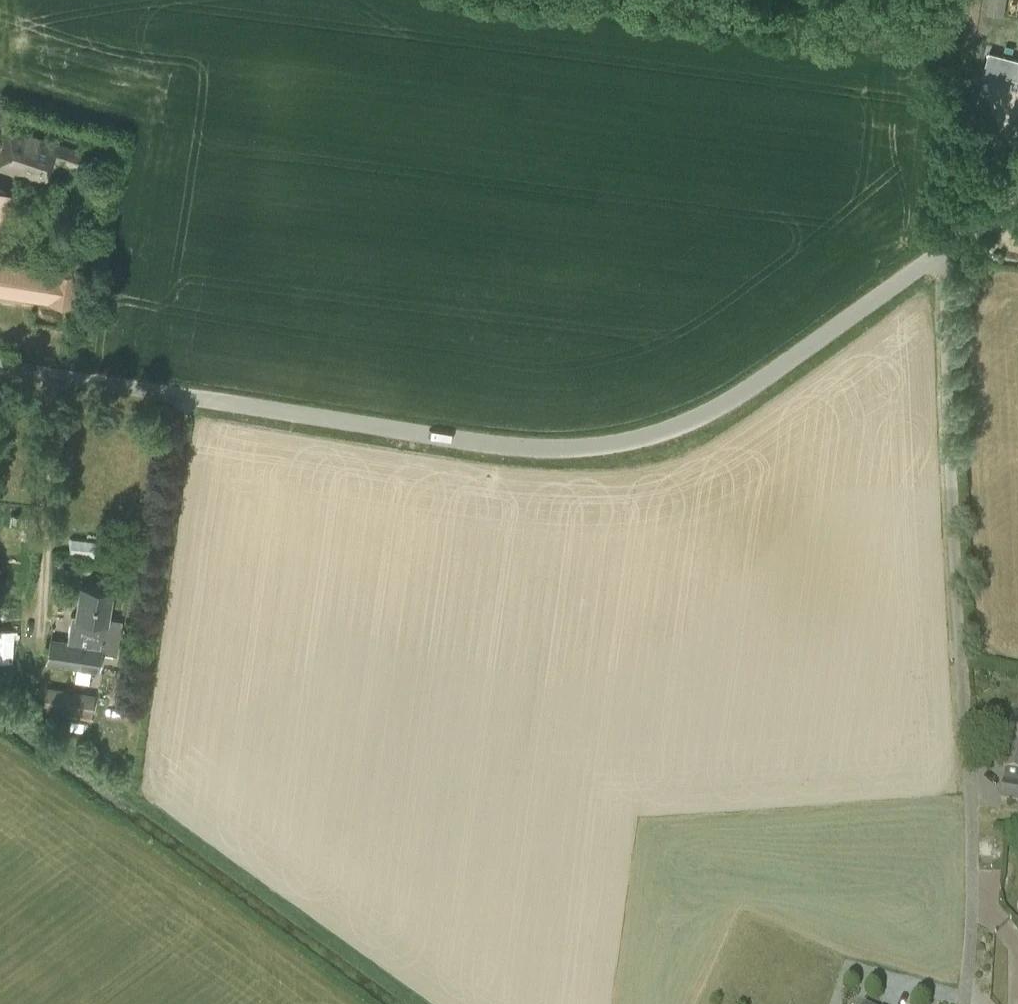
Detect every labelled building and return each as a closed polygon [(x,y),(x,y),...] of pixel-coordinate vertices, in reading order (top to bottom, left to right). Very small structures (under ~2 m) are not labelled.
[(1003,17),(1006,0),(989,0),(987,14),(1003,17)] [(997,56),(993,72),(1017,79),(1017,62),(997,56)] [(84,155),(10,131),(0,165),(0,168),(43,182),(51,158),(80,167),(84,155)] [(92,260),(106,262),(108,251),(94,249),(92,260)] [(72,306),(77,275),(37,269),(36,277),(0,271),(0,294),(72,306)] [(95,553),(96,537),(69,537),(69,553),(95,553)] [(81,586),(76,616),(86,617),(83,632),(84,633),(82,642),(50,638),(45,662),(99,671),(102,651),(116,653),(122,620),(106,617),(111,591),(81,586)] [(93,694),(46,687),(40,711),(90,719),(93,694)] [(1017,772),(1015,784),(1004,781),(1000,799),(1017,803),(1017,719),(1015,718),(1010,751),(1007,750),(1004,769),(1017,772)]
